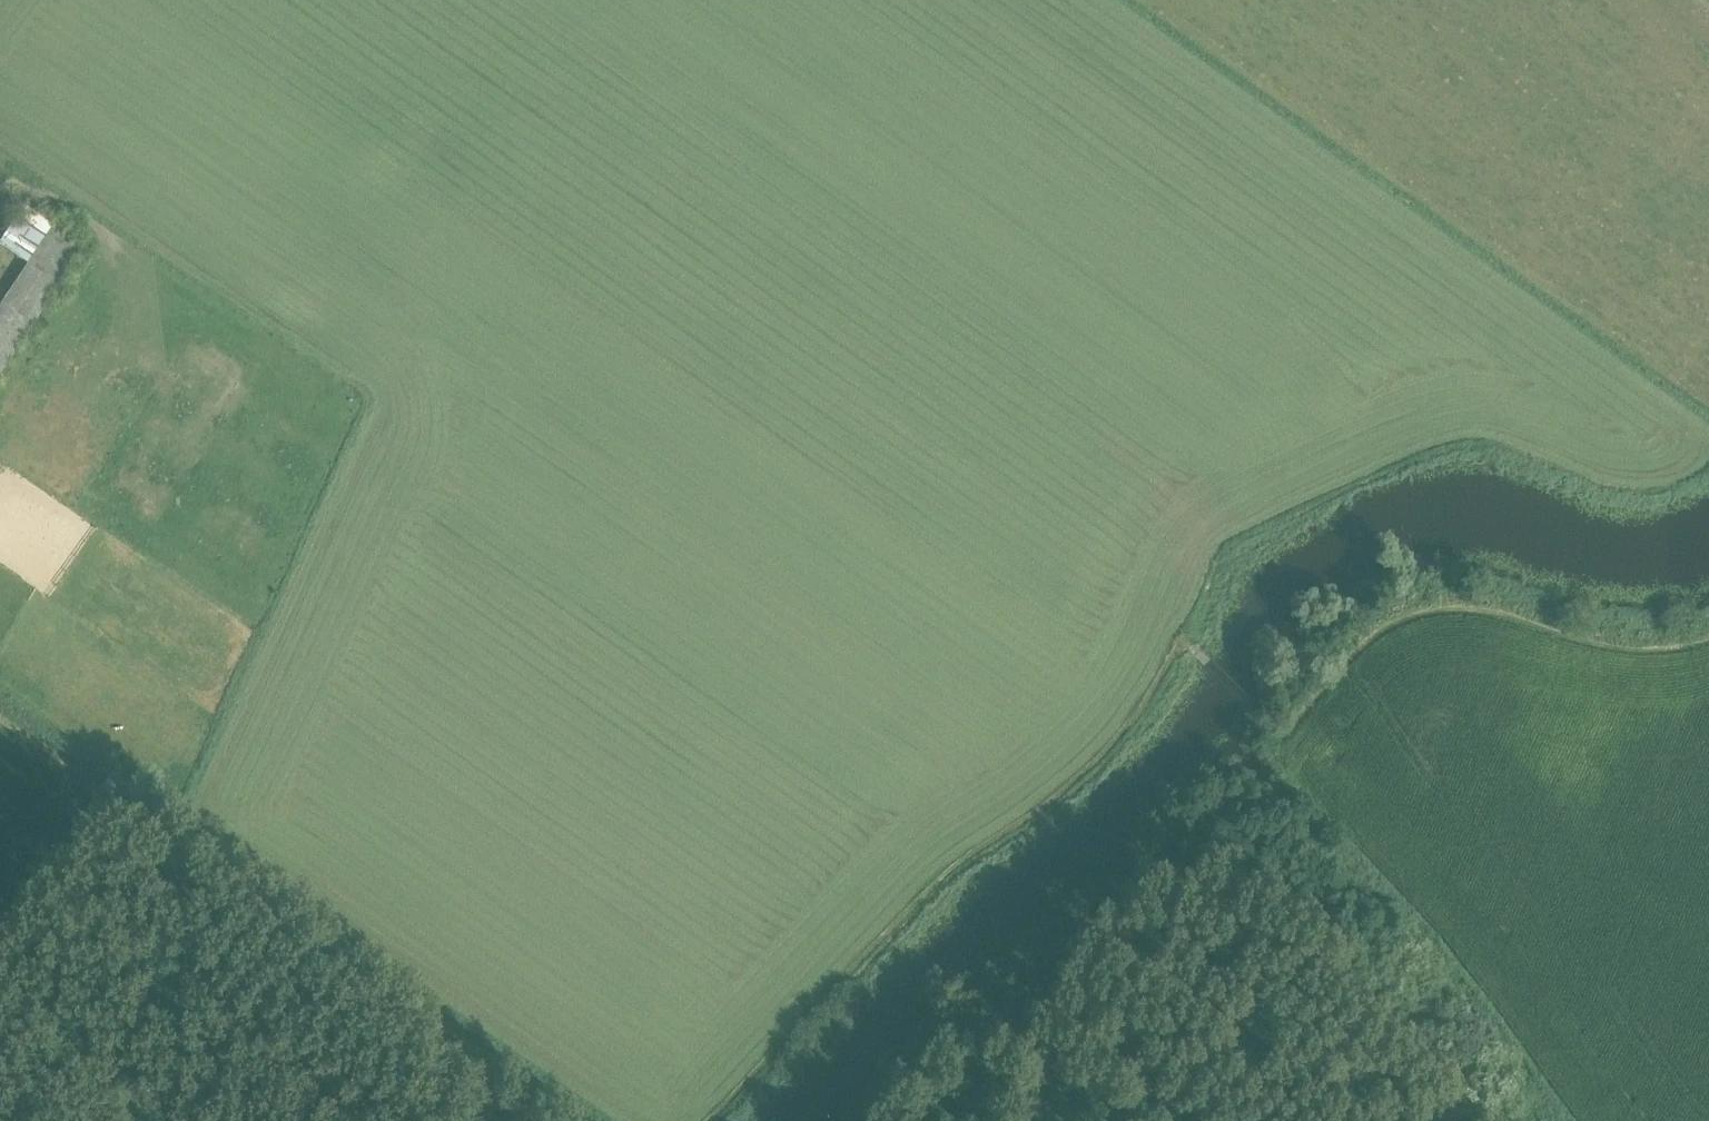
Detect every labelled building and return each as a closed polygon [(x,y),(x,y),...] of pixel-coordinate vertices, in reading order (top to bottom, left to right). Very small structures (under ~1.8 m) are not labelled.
[(7,289),(0,300),(0,368),(82,244),(24,206),(0,241),(0,244),(26,261),(7,289)]
